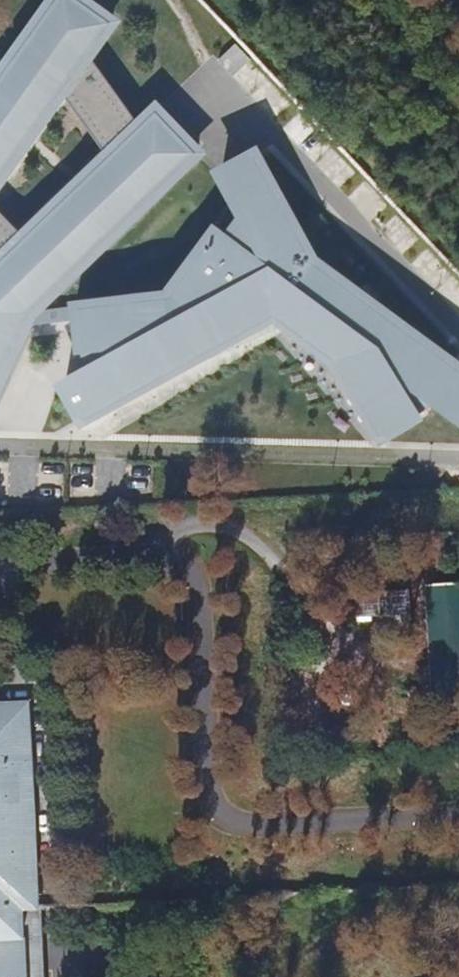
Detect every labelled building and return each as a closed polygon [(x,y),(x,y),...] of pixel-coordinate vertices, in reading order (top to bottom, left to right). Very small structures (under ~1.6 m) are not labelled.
[(110,0),(40,0),(0,57),(0,191),(69,91),(96,52),(125,11),(110,0)] [(105,143),(139,111),(96,52),(69,91),(105,143)] [(210,144),(159,92),(139,111),(105,143),(21,223),(0,242),(0,395),(40,309),(210,144)] [(333,351),(381,434),(436,399),(458,418),(458,368),(314,262),(253,150),(222,167),(236,204),(163,299),(84,307),(88,362),(61,377),(82,418),(276,311),(333,351)] [(0,201),(0,242),(21,223),(0,201)] [(426,586),(433,706),(458,704),(458,584),(426,586)] [(36,958),(35,953),(22,709),(0,710),(0,976),(37,976),(36,958)]
